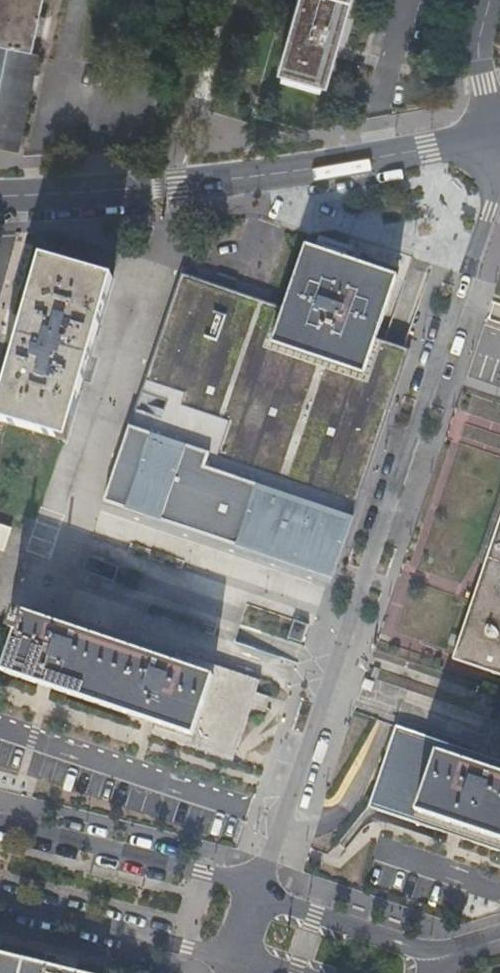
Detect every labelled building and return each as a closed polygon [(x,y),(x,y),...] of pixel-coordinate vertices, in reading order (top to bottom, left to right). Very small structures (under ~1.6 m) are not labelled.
[(34,51),(44,0),(0,0),(0,44),(34,51)] [(284,72),(324,84),(328,85),(352,0),(300,0),(280,71),(284,72)] [(0,44),(0,146),(18,150),(39,52),(34,51),(0,44)] [(324,84),(284,72),(282,78),(322,90),(324,84)] [(105,499),(334,577),(410,349),(377,338),(398,276),(306,245),(286,306),(263,296),(184,269),(105,499)] [(111,278),(42,259),(2,400),(0,399),(0,421),(7,423),(65,439),(111,278)] [(487,566),(499,526),(499,490),(476,562),(487,566)] [(6,549),(13,528),(0,524),(0,547),(6,549)] [(487,566),(457,657),(499,671),(499,526),(487,566)] [(121,564),(89,553),(84,569),(115,580),(121,564)] [(256,690),(260,679),(176,651),(172,662),(16,610),(10,627),(18,629),(4,670),(157,722),(153,734),(233,761),(244,728),(252,705),(254,699),(256,690)] [(372,681),(362,678),(359,687),(369,691),(372,681)] [(265,711),(270,695),(256,690),(254,699),(252,705),(265,711)] [(367,806),(499,851),(499,761),(395,726),(370,803),(367,806)] [(0,954),(0,972),(75,972),(0,954)]
